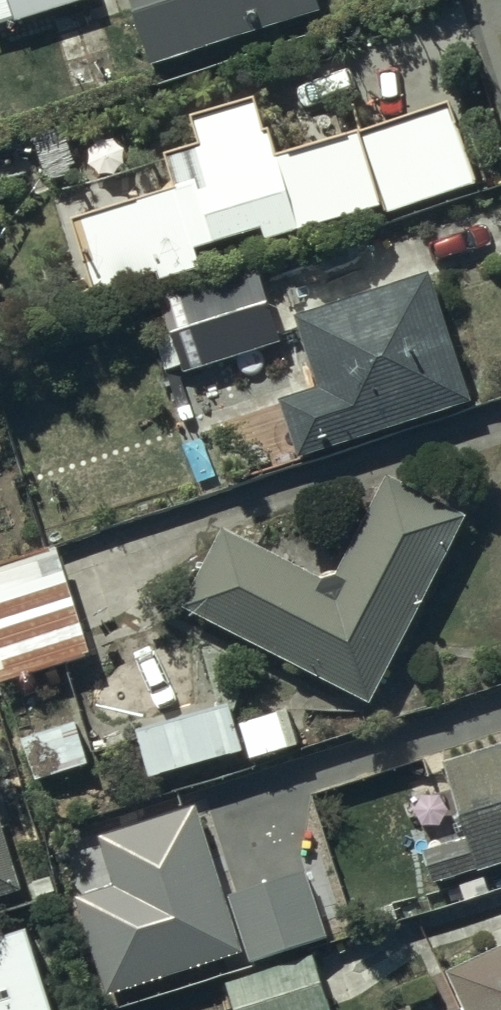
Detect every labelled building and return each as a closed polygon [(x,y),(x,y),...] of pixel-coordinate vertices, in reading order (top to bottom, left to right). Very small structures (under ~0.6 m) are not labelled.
[(10,22),(86,0),(4,0),(10,22)] [(147,65),(315,11),(311,0),(126,0),(147,65)] [(66,219),(88,293),(152,274),(154,282),(199,269),(193,249),(256,230),(259,242),(379,206),(382,214),(475,186),(450,103),(271,157),(254,98),(187,118),(195,145),(161,156),(170,187),(66,219)] [(157,296),(179,372),(276,344),(253,267),(157,296)] [(275,399),(294,456),(465,401),(424,275),(291,318),(313,387),(275,399)] [(220,528),(179,607),(363,703),(460,517),(382,477),(327,584),(220,528)] [(0,567),(0,683),(86,658),(56,551),(0,567)] [(229,707),(129,732),(140,776),(240,752),(229,707)] [(71,724),(9,742),(21,783),(83,766),(71,724)] [(429,881),(500,860),(500,747),(499,747),(495,732),(466,741),(470,755),(439,764),(448,796),(407,808),(429,881)] [(107,992),(244,949),(196,800),(96,831),(113,882),(76,894),(107,992)] [(16,891),(0,839),(0,896),(16,891)] [(308,869),(231,893),(250,957),(327,933),(308,869)] [(0,934),(0,1009),(47,1009),(20,927),(0,934)] [(442,971),(460,1009),(500,1009),(500,944),(442,971)] [(223,981),(231,1009),(324,1009),(310,958),(223,981)]
